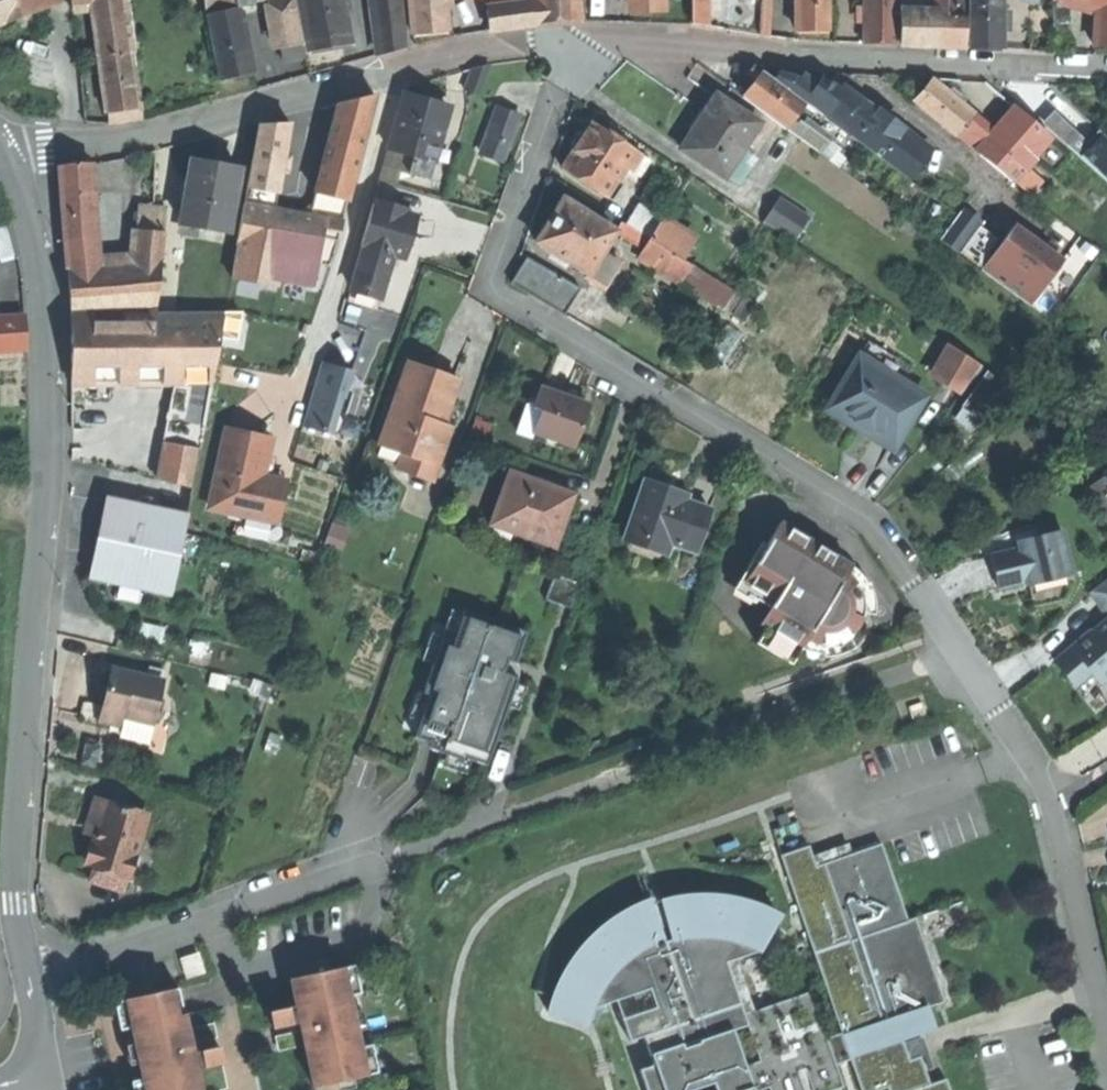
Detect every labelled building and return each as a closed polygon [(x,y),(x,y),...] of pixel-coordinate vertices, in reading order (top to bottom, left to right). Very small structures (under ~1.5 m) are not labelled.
[(44,1),(43,0),(0,0),(0,27),(2,26),(47,10),(44,1)] [(75,9),(96,6),(95,0),(74,0),(75,9)] [(129,0),(95,0),(96,6),(103,58),(136,53),(129,0)] [(292,0),(276,0),(270,1),(279,49),(283,48),(286,61),(308,57),(306,45),(303,46),(297,12),(294,12),(292,0)] [(313,51),(333,47),(354,43),(345,0),(302,0),(313,51)] [(416,34),(450,30),(447,0),(412,0),(416,34)] [(534,6),(536,26),(557,24),(583,22),(581,0),(534,0),(534,6)] [(634,9),(649,8),(666,7),(665,0),(633,0),(634,9)] [(710,0),(694,0),(694,27),(710,27),(710,0)] [(764,36),(772,36),(774,0),(765,0),(764,36)] [(800,32),(816,32),(830,32),(830,0),(802,0),(800,32)] [(867,9),(867,22),(867,43),(882,43),(898,43),(898,0),(867,0),(867,9)] [(934,14),(934,46),(949,46),(966,46),(967,3),(960,3),(960,0),(935,0),(934,14)] [(971,48),(985,48),(1002,47),(1002,31),(1002,14),(1002,0),(971,0),(971,48)] [(1097,11),(1097,0),(1056,0),(1056,3),(1069,3),(1097,11)] [(1097,11),(1096,47),(1106,47),(1106,0),(1097,0),(1097,11)] [(405,5),(376,5),(382,55),(409,48),(405,5)] [(492,29),(536,26),(534,6),(490,9),(492,29)] [(240,9),(209,16),(223,79),(255,72),(240,9)] [(902,45),(934,46),(934,14),(903,13),(902,45)] [(1010,14),(1002,14),(1002,31),(1010,31),(1010,14)] [(128,121),(145,119),(136,53),(103,58),(112,124),(128,121)] [(750,75),(758,82),(765,73),(757,66),(753,71),(750,75)] [(746,98),(788,129),(793,122),(801,111),(806,104),(791,92),(776,81),(765,73),(758,82),(746,98)] [(780,75),(776,81),(791,92),(801,78),(780,75)] [(801,78),(791,92),(806,104),(813,109),(824,117),(828,112),(842,92),(835,87),(826,80),(825,81),(823,80),(821,83),(823,84),(817,91),(801,78)] [(915,100),(958,136),(976,116),(962,105),(950,94),(933,80),(923,92),(915,100)] [(846,88),(842,92),(828,112),(861,137),(879,113),(846,88)] [(954,89),(950,94),(962,105),(966,100),(954,89)] [(431,102),(407,95),(391,150),(392,150),(406,154),(417,157),(433,162),(450,107),(431,102)] [(341,103),(313,217),(326,219),(323,236),(338,240),(375,96),(341,103)] [(761,124),(720,96),(707,116),(696,132),(694,131),(682,148),(726,178),(727,175),(741,184),(751,169),(737,160),(761,124)] [(813,109),(806,104),(801,111),(807,116),(813,109)] [(523,117),(499,108),(483,153),(507,161),(523,117)] [(981,155),(1013,183),(1050,138),(1018,111),(998,135),(981,155)] [(904,132),(879,113),(861,137),(858,141),(907,179),(930,149),(906,130),(904,132)] [(958,136),(981,155),(998,135),(976,116),(958,136)] [(803,130),(793,122),(788,129),(819,153),(828,141),(806,125),(803,130)] [(564,169),(607,197),(627,167),(632,171),(643,154),(594,123),(587,134),(585,133),(581,134),(574,145),(575,149),(577,150),(569,162),(564,169)] [(250,187),(280,192),(291,125),(261,125),(250,187)] [(1083,149),(1106,173),(1106,128),(1105,126),(1083,149)] [(397,184),(406,154),(392,150),(383,180),(397,184)] [(656,163),(643,154),(632,171),(645,179),(656,163)] [(430,174),(433,162),(417,157),(413,169),(430,174)] [(183,223),(230,231),(241,169),(195,160),(183,223)] [(62,167),(68,240),(100,237),(94,164),(76,166),(62,167)] [(273,209),(280,192),(250,187),(247,205),(273,209)] [(765,222),(795,242),(812,218),(782,197),(765,222)] [(537,242),(590,275),(603,254),(616,234),(617,232),(565,199),(550,221),(537,242)] [(407,210),(379,201),(379,204),(375,203),(363,245),(366,246),(353,289),(382,297),(394,254),(404,257),(410,238),(417,215),(407,212),(407,210)] [(623,222),(617,232),(616,234),(644,252),(665,220),(640,204),(627,225),(623,222)] [(273,209),(247,205),(231,292),(277,300),(281,280),(286,253),(303,256),(319,259),(323,236),(326,219),(313,217),(294,213),(273,209)] [(141,207),(136,258),(164,256),(169,209),(141,207)] [(982,226),(963,212),(942,240),(961,254),(962,252),(978,231),(982,226)] [(697,240),(665,220),(644,252),(641,259),(682,284),(693,265),(685,260),(697,240)] [(1064,263),(1014,227),(1009,234),(1010,234),(983,271),(1032,307),(1064,263)] [(0,229),(0,236),(3,256),(12,255),(8,228),(0,229)] [(992,241),(978,231),(962,252),(976,263),(992,241)] [(68,240),(69,263),(102,261),(100,237),(68,240)] [(298,283),(303,256),(286,253),(281,280),(298,283)] [(619,264),(603,254),(590,275),(606,285),(619,264)] [(69,263),(72,314),(160,308),(164,256),(136,258),(102,261),(69,263)] [(582,289),(529,257),(513,284),(566,316),(582,289)] [(725,311),(736,292),(693,265),(682,284),(725,311)] [(379,309),(382,297),(353,289),(350,300),(379,309)] [(756,304),(736,292),(725,311),(743,323),(756,304)] [(179,382),(215,382),(227,314),(159,314),(160,308),(72,314),(73,344),(73,382),(179,382)] [(0,318),(0,351),(28,350),(27,333),(26,316),(0,318)] [(743,336),(729,326),(710,355),(725,365),(743,336)] [(871,342),(862,357),(891,374),(899,360),(871,342)] [(936,375),(963,393),(983,367),(952,346),(936,375)] [(326,356),(305,424),(341,435),(363,367),(326,356)] [(862,431),(894,450),(927,397),(891,374),(862,357),(829,410),(862,431)] [(376,435),(384,438),(410,363),(402,360),(376,435)] [(405,454),(439,466),(447,441),(439,438),(443,425),(459,378),(433,369),(410,361),(410,363),(384,438),(381,446),(405,454)] [(195,488),(215,382),(179,382),(160,480),(195,488)] [(535,431),(576,446),(585,421),(579,419),(586,400),(565,392),(543,385),(535,407),(543,410),(535,431)] [(452,428),(443,425),(439,438),(447,441),(452,428)] [(211,508),(277,523),(286,482),(261,477),(264,465),(267,466),(273,441),(257,437),(229,430),(211,508)] [(433,482),(439,466),(405,454),(399,470),(433,482)] [(542,483),(511,472),(492,525),(557,548),(576,495),(542,483)] [(648,482),(627,542),(647,549),(651,537),(673,544),(698,552),(712,510),(687,502),(689,495),(671,490),(648,482)] [(190,515),(107,498),(99,537),(90,578),(173,596),(190,515)] [(793,664),(807,640),(814,643),(821,645),(829,645),(836,644),(843,642),(850,638),(855,633),(860,626),(863,620),(865,613),(865,605),(864,597),(861,591),(857,584),(852,579),(846,574),(851,565),(815,544),(780,523),(740,590),(777,612),(758,644),(793,664)] [(1030,586),(1073,576),(1062,531),(1019,541),(1021,550),(992,557),(996,574),(999,588),(1028,581),(1030,586)] [(668,556),(673,544),(651,537),(647,549),(668,556)] [(581,583),(554,574),(545,599),(572,608),(581,583)] [(1092,594),(1106,613),(1106,582),(1092,594)] [(454,640),(444,637),(424,693),(430,695),(415,737),(432,743),(431,748),(466,760),(467,758),(488,765),(518,678),(512,676),(527,632),(465,610),(454,640)] [(1056,662),(1066,674),(1075,686),(1092,673),(1101,684),(1106,679),(1106,622),(1056,662)] [(105,707),(101,720),(121,725),(123,715),(154,722),(163,680),(113,668),(109,689),(105,707)] [(83,716),(101,720),(105,707),(86,702),(83,716)] [(909,709),(913,721),(926,716),(922,704),(909,709)] [(147,815),(98,800),(91,825),(101,828),(96,844),(90,865),(128,877),(147,815)] [(908,921),(882,844),(817,866),(810,846),(781,855),(841,1034),(827,1039),(812,993),(744,1015),(733,982),(726,963),(761,951),(780,918),(765,910),(748,904),(721,898),(691,897),(662,902),(672,939),(664,942),(650,901),(623,913),(600,931),(581,949),(565,973),(552,1004),(590,1015),(591,1009),(651,989),(656,1007),(622,1019),(629,1041),(644,1036),(654,1065),(640,1070),(647,1089),(764,1089),(769,1088),(770,1089),(834,1089),(843,1087),(836,1064),(851,1059),(861,1089),(883,1089),(890,1088),(890,1089),(951,1089),(947,1079),(930,1085),(921,1057),(910,1061),(903,1040),(929,1032),(923,1015),(916,1017),(914,1012),(944,1002),(916,918),(908,921)] [(124,891),(128,877),(90,865),(85,879),(124,891)] [(290,979),(296,1005),(296,1007),(304,1005),(310,1029),(316,1056),(307,1058),(313,1087),(344,1080),(346,1089),(351,1089),(356,1089),(354,1077),(378,1072),(372,1044),(360,1047),(349,996),(361,993),(355,965),(331,970),(329,958),(318,961),(321,972),(290,979)] [(145,1089),(200,1089),(196,1068),(188,1070),(183,1045),(176,1017),(184,1015),(178,988),(125,999),(145,1089)] [(125,999),(100,1004),(112,1060),(118,1089),(145,1089),(125,999)] [(590,1015),(552,1004),(549,1013),(587,1024),(590,1015)] [(301,1026),(301,1030),(310,1029),(304,1005),(296,1007),(296,1005),(269,1011),(273,1028),(300,1022),(301,1026)] [(187,1029),(184,1015),(176,1017),(183,1045),(191,1043),(217,1038),(213,1023),(187,1029)] [(304,1046),(307,1058),(316,1056),(310,1029),(301,1030),(275,1036),(278,1051),(304,1046)] [(192,1052),(191,1043),(183,1045),(188,1070),(196,1068),(222,1063),(219,1046),(192,1052)] [(222,1063),(196,1068),(200,1089),(227,1089),(228,1089),(222,1063)]
